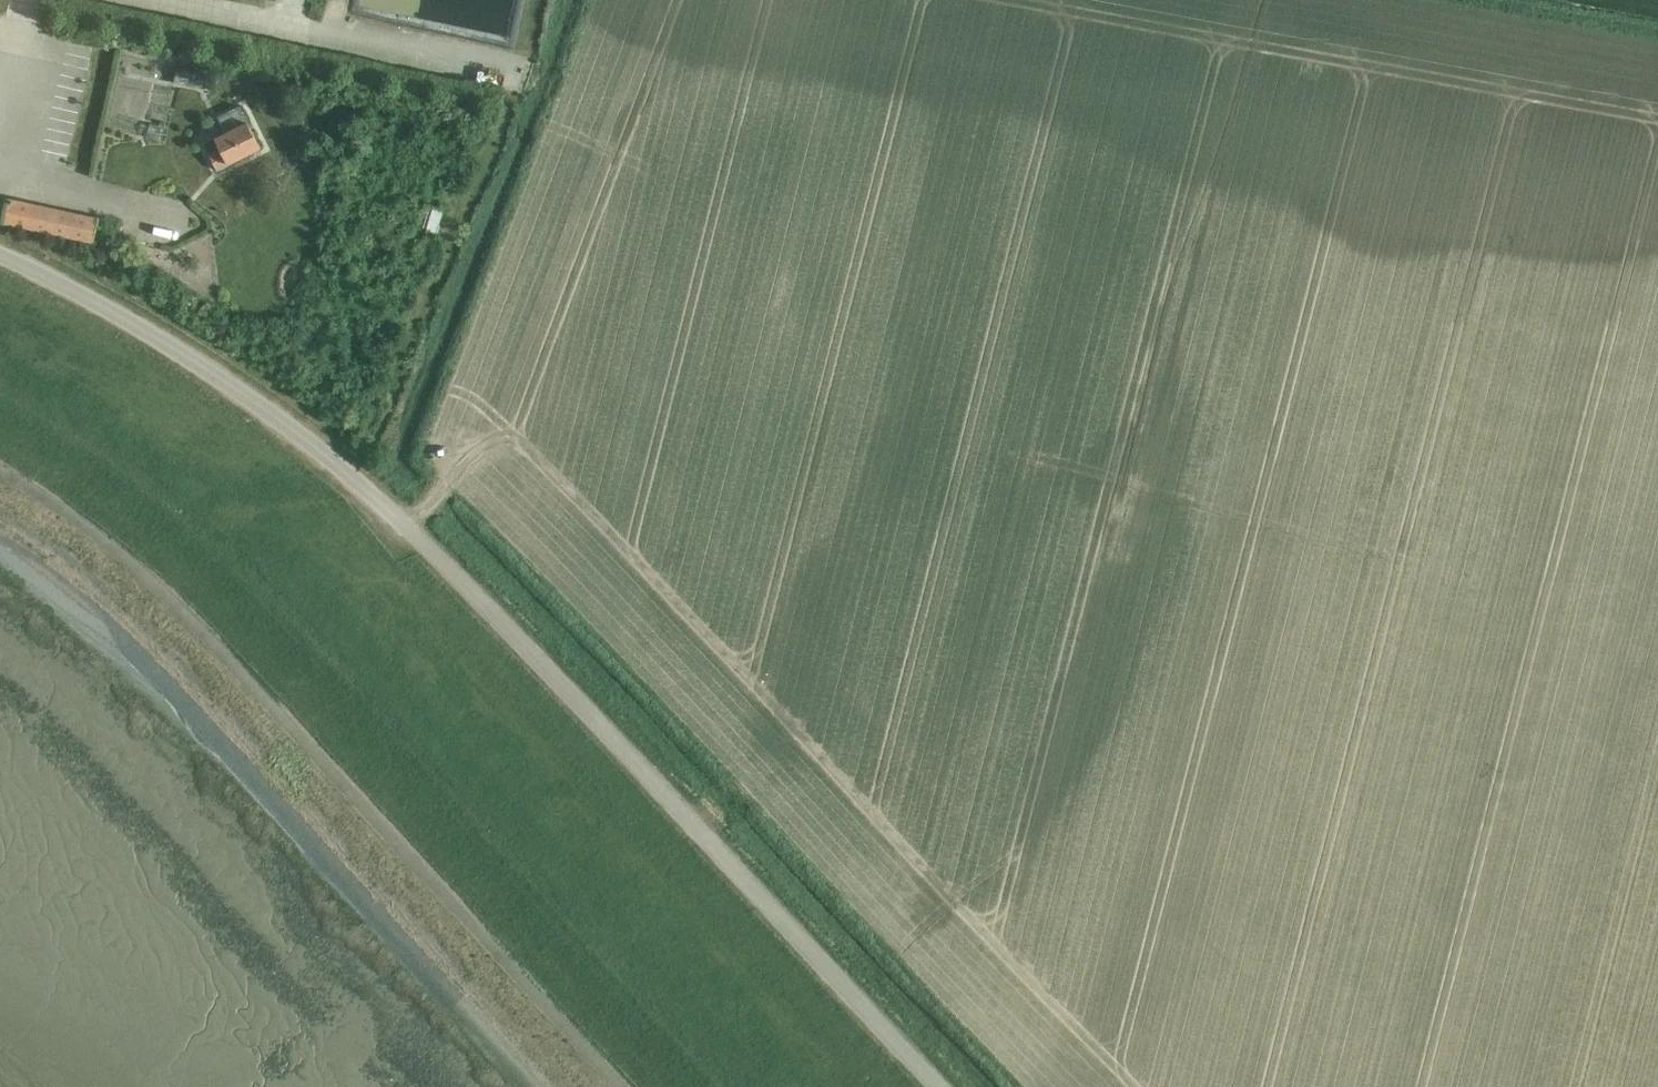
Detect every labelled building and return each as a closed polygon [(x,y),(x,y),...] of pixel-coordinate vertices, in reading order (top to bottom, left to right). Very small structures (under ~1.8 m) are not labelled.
[(178,68),(175,82),(203,88),(205,74),(178,68)] [(218,170),(261,148),(249,122),(248,123),(240,106),(219,117),(227,133),(217,138),(222,148),(210,154),(218,170)] [(94,242),(99,218),(8,199),(3,223),(94,242)] [(413,230),(429,234),(436,206),(420,202),(413,230)] [(136,240),(133,254),(141,256),(145,242),(136,240)]
